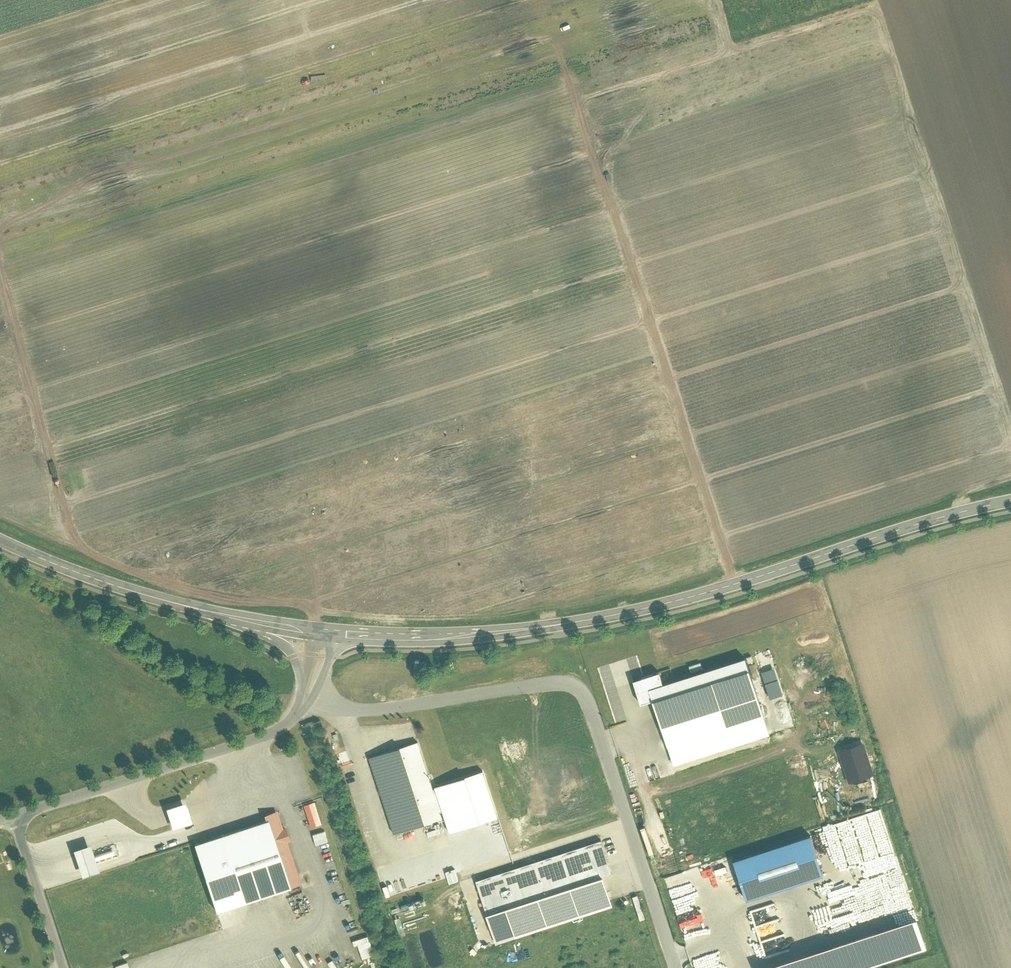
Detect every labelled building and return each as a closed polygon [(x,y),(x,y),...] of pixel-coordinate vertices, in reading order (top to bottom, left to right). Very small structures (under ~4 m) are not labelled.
[(763,714),(744,655),(662,681),(658,670),(632,678),(640,701),(651,698),(660,726),(717,707),(723,727),(763,714)] [(691,670),(702,667),(700,662),(689,665),(691,670)] [(442,817),(417,740),(368,755),(393,833),(442,817)] [(873,774),(864,740),(838,747),(847,781),(873,774)] [(185,798),(161,807),(171,830),(193,823),(185,798)] [(305,803),(310,826),(321,824),(316,801),(305,803)] [(187,839),(213,909),(290,883),(263,808),(251,813),(253,818),(187,839)] [(834,821),(845,865),(867,860),(867,862),(893,855),(882,809),(834,821)] [(313,833),(316,844),(328,841),(325,830),(313,833)] [(823,873),(809,832),(732,858),(746,898),(823,873)] [(612,873),(602,841),(479,882),(499,942),(612,904),(602,876),(612,873)] [(90,842),(69,848),(77,876),(98,869),(95,860),(115,854),(114,849),(94,855),(90,842)] [(454,868),(445,871),(449,883),(458,879),(454,868)] [(637,895),(632,896),(640,919),(645,917),(637,895)] [(755,924),(764,956),(791,949),(782,917),(755,924)] [(926,949),(916,917),(756,966),(757,967),(865,967),(926,949)] [(368,935),(352,939),(354,946),(358,945),(362,958),(374,954),(368,935)]
